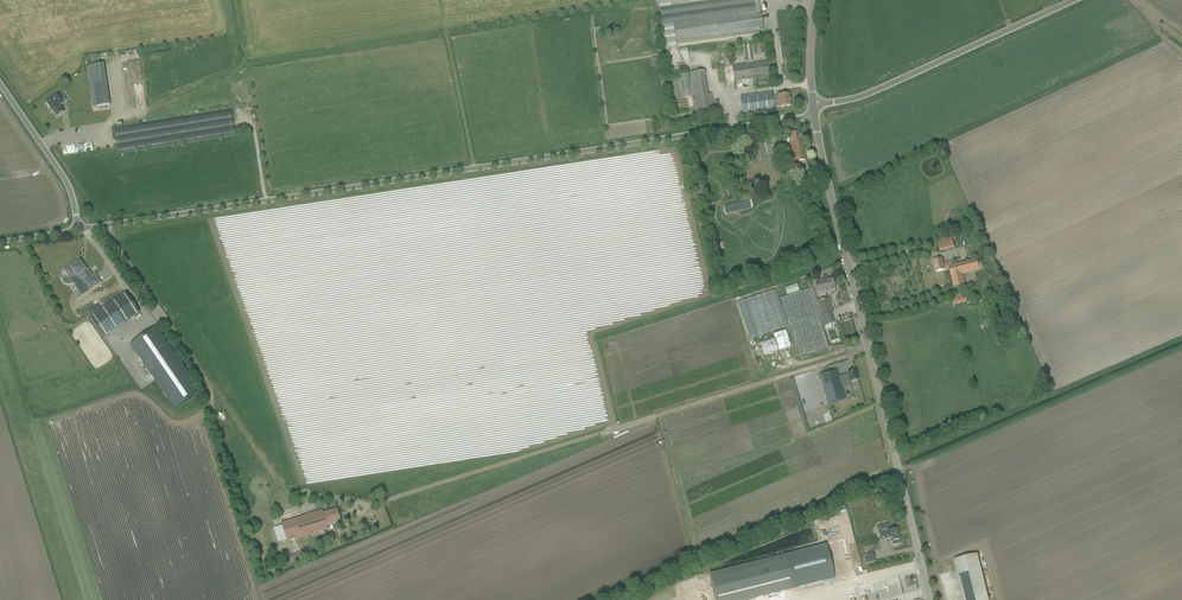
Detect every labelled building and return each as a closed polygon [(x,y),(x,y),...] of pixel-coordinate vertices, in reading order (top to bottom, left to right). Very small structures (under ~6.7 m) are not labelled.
[(758,31),(764,31),(761,12),(760,12),(759,0),(754,0),(756,13),(673,24),(676,43),(676,48),(759,36),(758,31)] [(746,62),(754,61),(751,43),(743,44),(746,62)] [(770,77),(768,61),(732,66),(734,81),(770,77)] [(86,67),(92,108),(110,105),(104,64),(86,67)] [(696,113),(714,110),(712,95),(708,95),(704,71),(690,73),(696,113)] [(741,98),(743,113),(774,109),(774,108),(774,102),(772,94),(757,96),(741,98)] [(46,103),(51,111),(52,112),(53,111),(57,117),(64,112),(60,106),(63,104),(57,95),(46,103)] [(774,102),(774,108),(779,107),(779,108),(791,106),(789,95),(777,96),(778,102),(774,102)] [(114,129),(118,155),(235,136),(231,111),(114,129)] [(786,144),(787,150),(792,169),(797,168),(807,166),(799,132),(789,135),(791,143),(786,144)] [(173,156),(178,162),(184,158),(178,151),(173,156)] [(164,173),(167,167),(157,161),(153,166),(164,173)] [(954,288),(960,287),(965,285),(962,275),(980,270),(983,269),(981,259),(977,260),(953,266),(952,262),(943,264),(942,259),(933,261),(936,272),(945,270),(945,272),(950,270),(954,288)] [(82,265),(81,263),(78,265),(77,263),(76,263),(64,271),(62,273),(61,275),(61,278),(62,281),(64,283),(67,284),(70,284),(72,284),(73,283),(79,292),(88,286),(90,290),(91,290),(100,283),(95,276),(93,277),(84,264),(82,265)] [(832,278),(827,279),(828,283),(815,286),(818,295),(828,293),(828,291),(835,290),(832,278)] [(786,289),(788,295),(799,291),(797,285),(786,289)] [(823,316),(822,316),(813,288),(780,299),(799,357),(829,347),(819,317),(820,317),(823,327),(834,323),(831,313),(832,313),(828,299),(818,302),(823,316)] [(90,318),(94,322),(104,337),(139,313),(126,293),(100,311),(97,306),(88,312),(91,317),(90,318)] [(951,297),(953,305),(953,306),(967,302),(964,293),(951,297)] [(178,359),(158,329),(98,370),(118,399),(178,359)] [(791,348),(786,331),(773,335),(779,352),(791,348)] [(760,357),(778,351),(773,337),(755,344),(760,357)] [(822,375),(824,381),(830,400),(847,395),(845,387),(851,386),(850,383),(858,381),(855,371),(847,374),(839,377),(837,371),(822,375)] [(278,542),(286,539),(287,542),(328,529),(327,526),(341,521),(337,510),(324,514),(322,510),(281,523),(282,526),(273,528),(278,542)] [(889,531),(889,529),(887,524),(877,527),(878,531),(880,540),(890,538),(891,542),(892,542),(893,546),(901,544),(900,540),(897,529),(889,531)] [(709,573),(716,599),(750,599),(835,578),(826,543),(709,573)] [(309,547),(289,556),(292,563),(308,556),(307,555),(312,553),(309,547)] [(873,552),(863,555),(865,564),(875,561),(873,552)] [(976,554),(954,560),(963,599),(988,599),(976,554)]
